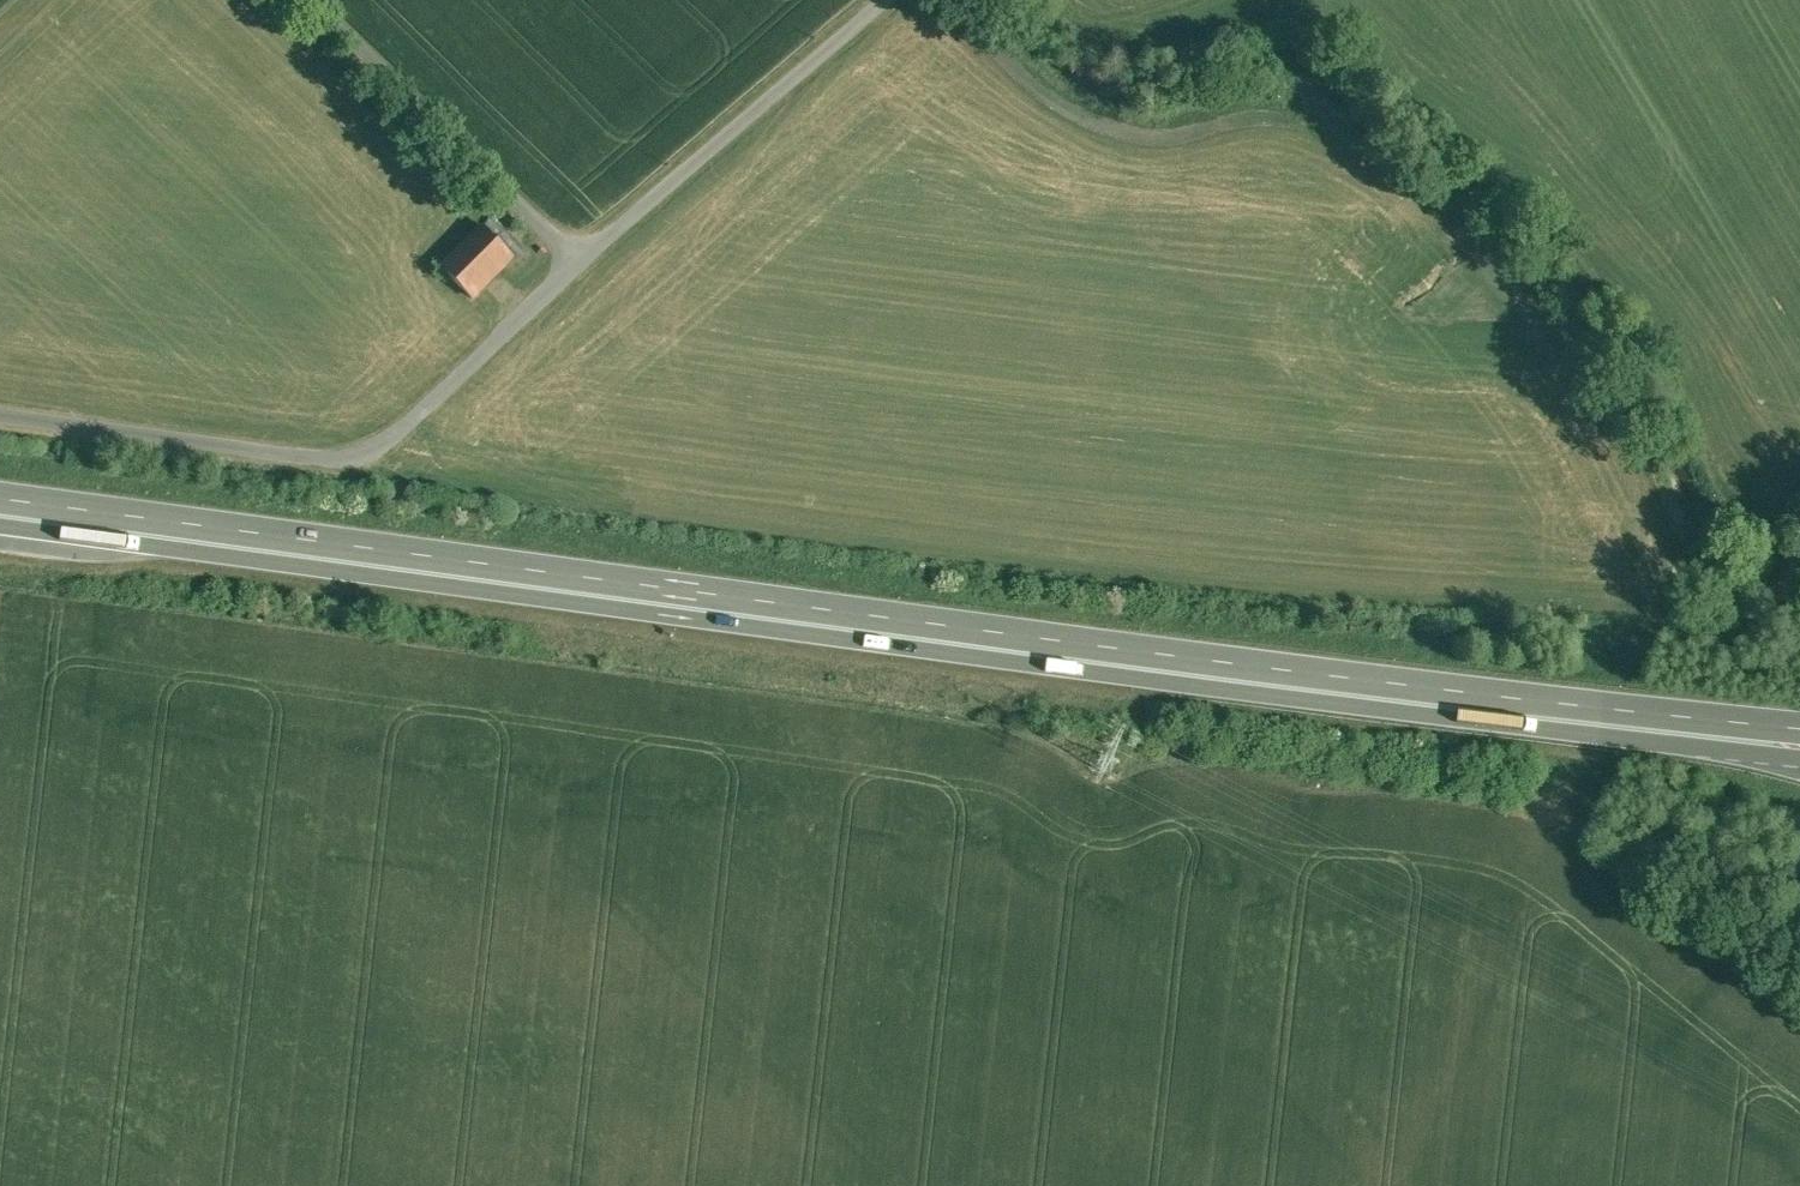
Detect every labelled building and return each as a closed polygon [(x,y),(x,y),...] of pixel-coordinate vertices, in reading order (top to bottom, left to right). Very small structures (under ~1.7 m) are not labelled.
[(445,262),(481,297),(523,255),(487,220),(445,262)]
